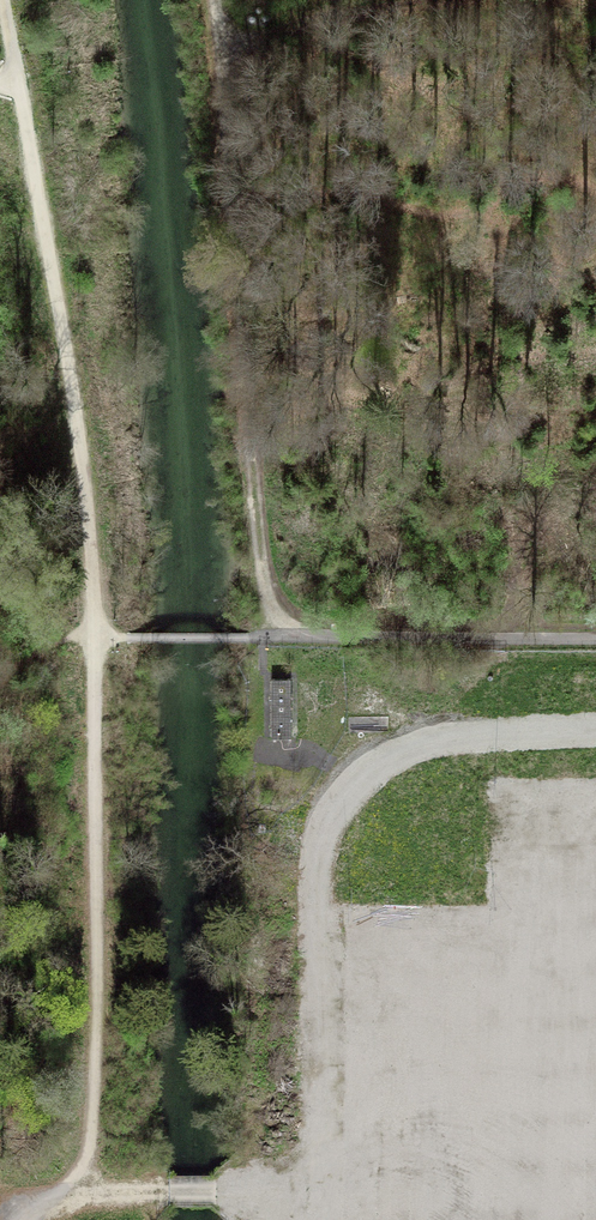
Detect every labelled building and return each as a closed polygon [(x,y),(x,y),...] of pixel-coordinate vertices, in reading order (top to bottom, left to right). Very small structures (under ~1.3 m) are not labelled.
[(286,678),(272,678),(272,738),(291,738),(291,678),(286,678)]
